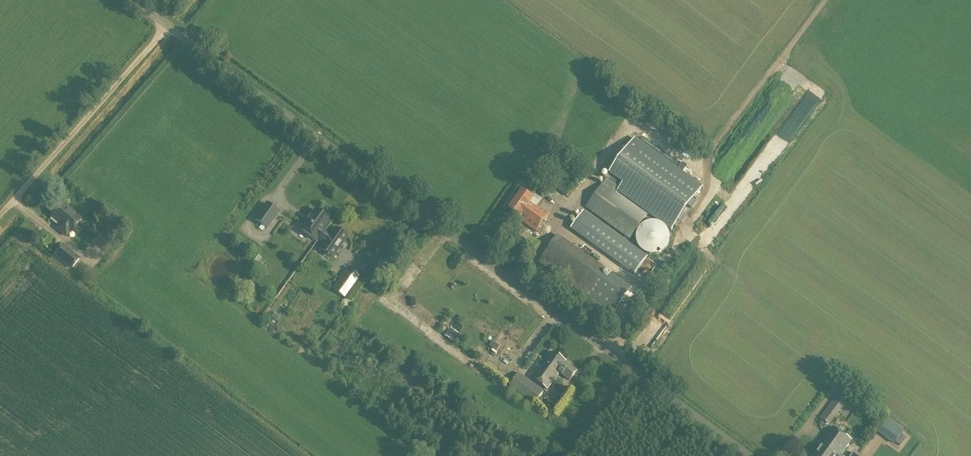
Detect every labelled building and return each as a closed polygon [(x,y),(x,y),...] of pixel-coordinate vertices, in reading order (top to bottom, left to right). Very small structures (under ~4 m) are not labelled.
[(635,138),(585,208),(630,239),(648,215),(617,193),(618,192),(671,230),(703,186),(635,138)] [(567,197),(575,186),(557,174),(550,185),(567,197)] [(534,198),(523,191),(509,210),(520,218),(519,220),(537,232),(539,233),(540,232),(538,230),(549,214),(538,206),(542,200),(536,195),(534,198)] [(267,229),(279,213),(266,203),(254,220),(267,229)] [(71,233),(81,220),(62,205),(52,217),(61,225),(57,229),(67,236),(70,232),(71,233)] [(329,235),(323,230),(330,220),(315,210),(301,230),(315,241),(317,239),(323,243),(320,248),(332,257),(347,237),(334,228),(329,235)] [(635,274),(647,258),(583,211),(571,228),(635,274)] [(652,255),(655,254),(658,254),(660,253),(663,251),(665,249),(667,247),(668,244),(669,242),(669,239),(669,236),(669,233),(668,231),(666,228),(665,226),(662,224),(660,223),(657,222),(655,221),(652,221),(649,221),(646,222),(644,224),(642,225),(640,227),(638,230),(637,232),(636,235),(636,238),(636,241),(637,243),(638,246),(640,248),(642,250),(644,252),(647,253),(649,254),(652,255)] [(115,243),(123,232),(111,222),(102,232),(115,243)] [(559,235),(539,263),(544,266),(564,239),(559,235)] [(71,270),(80,259),(62,244),(53,255),(71,270)] [(595,261),(575,289),(592,300),(607,279),(603,275),(607,269),(595,261)] [(344,298),(359,276),(348,268),(333,289),(344,298)] [(447,332),(444,335),(452,341),(455,337),(447,332)] [(499,347),(493,342),(489,346),(497,351),(501,346),(500,346),(499,347)] [(553,354),(551,352),(546,359),(548,360),(546,364),(545,363),(533,379),(548,389),(560,373),(570,381),(577,371),(566,363),(567,362),(554,353),(553,354)] [(534,404),(544,391),(519,373),(509,386),(534,404)] [(829,425),(848,400),(838,393),(820,418),(829,425)] [(824,455),(844,455),(841,454),(852,441),(833,427),(826,436),(834,441),(824,455)] [(890,441),(894,445),(905,431),(900,427),(890,441)] [(834,441),(826,436),(820,445),(821,446),(813,455),(824,455),(834,441)]
